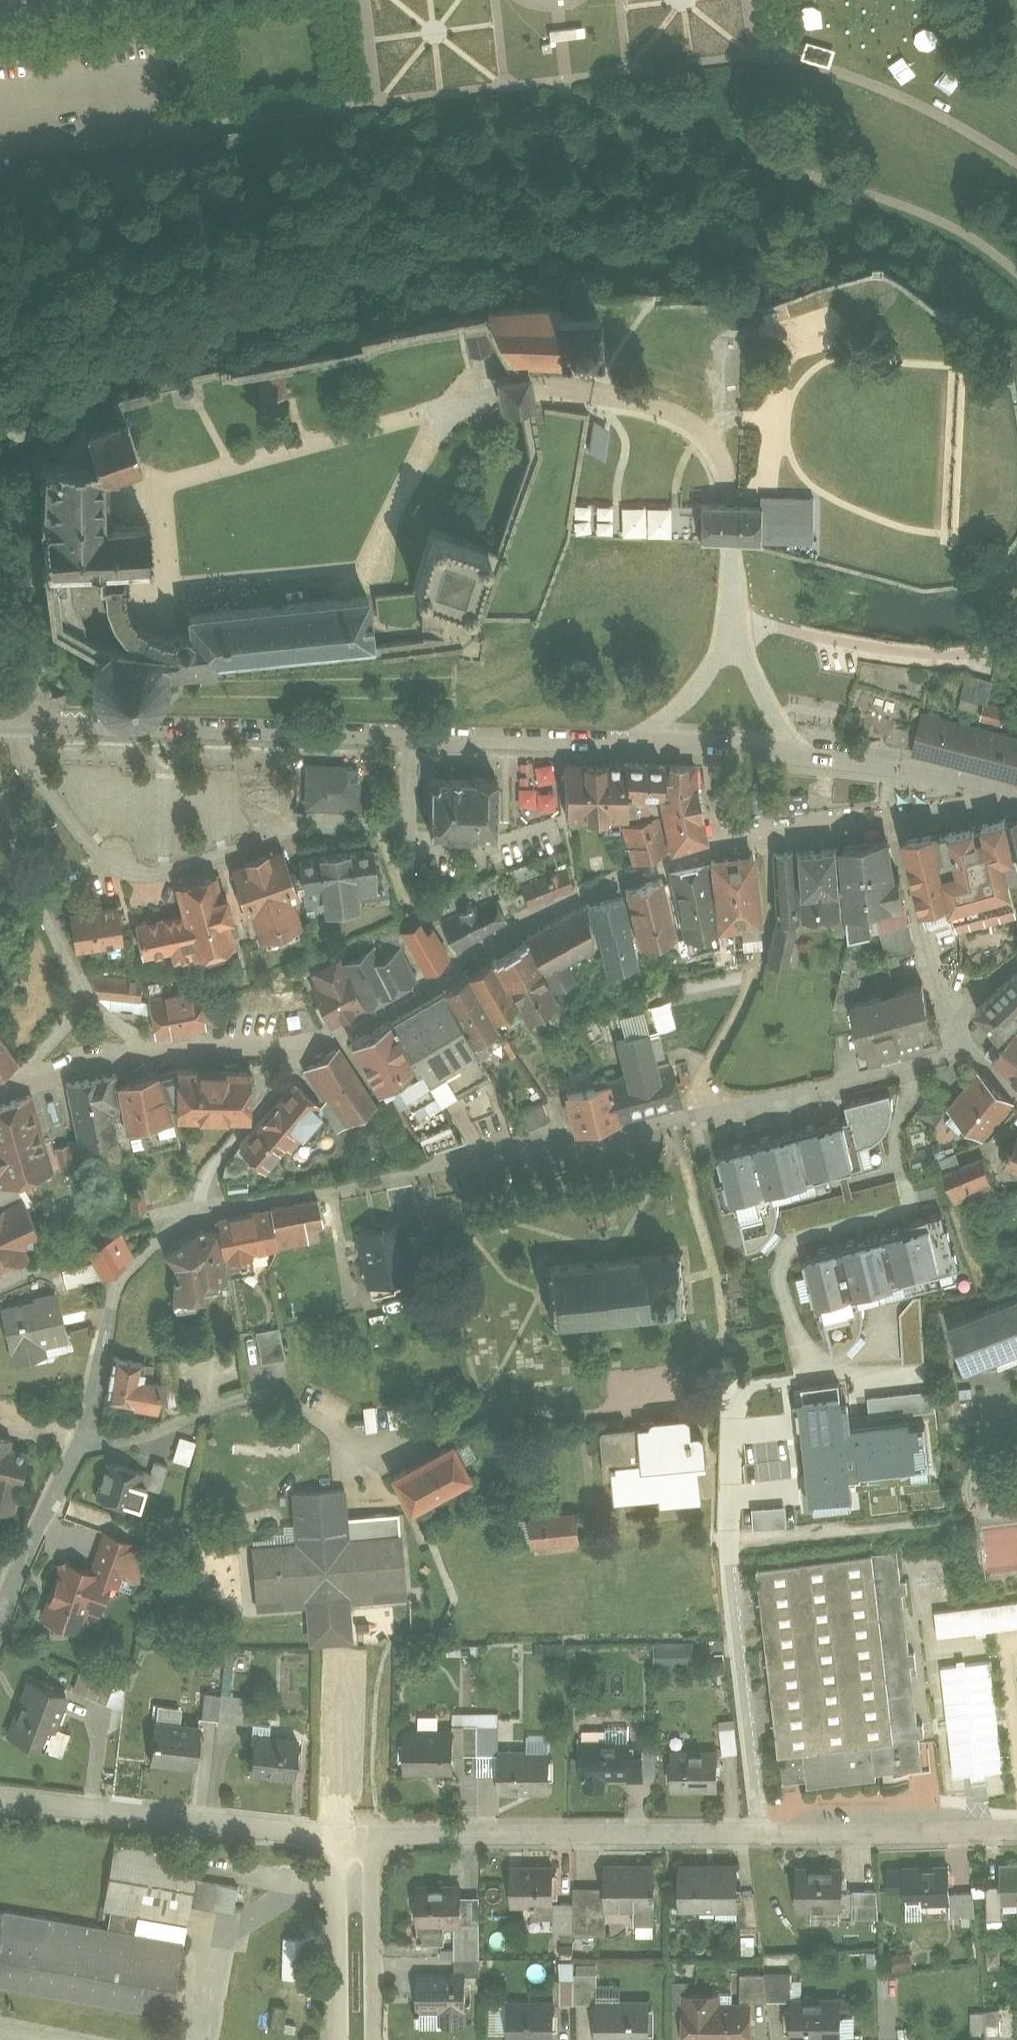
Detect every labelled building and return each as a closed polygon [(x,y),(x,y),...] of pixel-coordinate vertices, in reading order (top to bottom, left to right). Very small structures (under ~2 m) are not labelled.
[(563,355),(598,355),(589,299),(473,311),(509,365),(530,365),(563,365),(563,355)] [(464,329),(467,351),(489,349),(478,327),(464,329)] [(286,357),(257,360),(260,390),(289,387),(286,357)] [(522,400),(525,399),(522,384),(520,368),(494,373),(497,388),(500,403),(522,400)] [(89,625),(105,634),(163,654),(190,652),(190,646),(355,632),(351,584),(160,600),(161,620),(150,620),(138,617),(125,613),(115,604),(108,592),(104,579),(111,579),(111,556),(140,555),(138,484),(102,484),(102,456),(137,443),(135,437),(118,387),(75,400),(85,433),(76,434),(42,439),(23,448),(24,556),(67,557),(67,579),(72,579),(73,591),(76,605),(81,615),(89,625)] [(609,426),(587,414),(582,445),(603,456),(609,426)] [(715,491),(703,491),(703,500),(704,531),(721,531),(733,530),(763,529),(762,490),(740,490),(730,491),(715,491)] [(420,577),(465,593),(485,538),(431,518),(411,573),(420,577)] [(162,665),(163,654),(105,634),(88,633),(84,638),(80,650),(79,665),(84,679),(95,692),(111,699),(127,700),(145,693),(156,682),(159,674),(162,665)] [(1005,700),(980,694),(977,706),(974,717),(999,723),(1005,700)] [(919,709),(908,755),(1016,780),(1016,732),(999,727),(919,709)] [(619,753),(620,754),(621,792),(653,791),(658,791),(658,759),(658,754),(619,753)] [(620,754),(560,756),(562,810),(565,810),(602,809),(621,808),(621,792),(620,754)] [(356,758),(299,757),(298,806),(355,807),(356,758)] [(653,811),(664,847),(703,835),(690,757),(658,759),(658,791),(653,791),(657,809),(653,811)] [(492,769),(424,769),(424,772),(424,796),(424,825),(492,825),(492,769)] [(1016,849),(1016,810),(1016,809),(1006,812),(1015,850),(1016,849)] [(628,858),(664,847),(653,811),(617,821),(618,824),(628,858)] [(937,822),(901,831),(920,910),(953,903),(951,898),(1014,884),(1006,852),(1015,850),(1006,812),(939,827),(937,822)] [(904,898),(888,833),(834,842),(846,908),(850,907),(854,931),(870,929),(869,920),(875,919),(880,922),(884,927),(907,921),(900,899),(904,898)] [(240,905),(244,904),(252,927),(297,911),(289,887),(295,885),(278,841),(263,847),(261,841),(237,850),(240,856),(223,862),(240,905)] [(369,843),(294,853),(300,904),(375,894),(369,843)] [(833,843),(790,847),(795,916),(840,912),(833,843)] [(790,847),(768,849),(774,917),(795,916),(790,847)] [(751,849),(704,854),(705,857),(711,921),(758,917),(751,849)] [(677,930),(711,921),(705,857),(662,866),(677,930)] [(515,876),(523,898),(569,881),(561,859),(515,876)] [(213,865),(170,876),(176,902),(129,913),(137,947),(165,947),(229,931),(223,906),(229,904),(223,881),(217,882),(213,865)] [(658,875),(619,885),(633,938),(672,928),(658,875)] [(489,890),(435,911),(453,945),(500,913),(489,890)] [(603,970),(635,963),(620,891),(580,900),(586,925),(593,923),(603,970)] [(96,899),(63,904),(69,943),(119,936),(114,896),(96,899)] [(953,912),(956,925),(1016,910),(1016,908),(1015,897),(953,912)] [(586,925),(580,900),(579,898),(521,929),(522,932),(547,977),(549,981),(570,970),(561,953),(588,938),(586,925)] [(791,924),(770,918),(760,956),(766,958),(781,962),(791,924)] [(401,937),(416,964),(446,946),(431,920),(401,937)] [(522,932),(486,954),(512,996),(521,1012),(549,995),(540,981),(547,977),(522,932)] [(340,954),(363,999),(413,974),(397,942),(370,956),(363,942),(340,954)] [(309,985),(326,1018),(361,1000),(336,951),(306,967),(314,982),(309,985)] [(486,954),(461,968),(488,1011),(512,996),(486,954)] [(972,1002),(999,1033),(1016,1016),(1016,961),(972,1002)] [(488,1011),(461,968),(439,982),(467,1028),(490,1015),(488,1011)] [(140,971),(90,969),(90,977),(96,991),(105,991),(104,1005),(145,1008),(149,1031),(203,1021),(200,1006),(195,982),(187,983),(142,992),(140,992),(140,971)] [(923,973),(849,991),(850,997),(857,1023),(865,1055),(939,1036),(935,1022),(940,1021),(936,1007),(932,1008),(923,973)] [(472,1041),(439,982),(384,1011),(385,1012),(411,1061),(416,1059),(421,1068),(472,1041)] [(411,1061),(385,1012),(345,1034),(371,1083),(390,1073),(411,1061)] [(988,1052),(1016,1074),(1016,1025),(1012,1022),(988,1052)] [(621,1071),(609,1074),(618,1111),(682,1096),(674,1061),(659,1065),(654,1045),(662,1043),(657,1025),(650,1027),(649,1023),(612,1031),(621,1071)] [(12,1056),(0,1037),(0,1063),(12,1056)] [(336,1040),(298,1063),(334,1121),(339,1118),(370,1099),(372,1098),(336,1040)] [(174,1132),(165,1095),(171,1093),(171,1057),(113,1071),(110,1072),(121,1119),(128,1144),(174,1132)] [(247,1057),(171,1057),(171,1093),(171,1109),(248,1109),(247,1057)] [(576,1121),(618,1111),(609,1074),(608,1068),(597,1071),(589,1057),(560,1072),(566,1078),(576,1121)] [(429,1082),(421,1068),(416,1059),(411,1061),(390,1073),(403,1096),(426,1083),(429,1082)] [(112,1129),(110,1121),(121,1119),(110,1072),(113,1071),(111,1063),(65,1074),(80,1136),(112,1129)] [(1016,1101),(975,1064),(943,1099),(985,1136),(1016,1101)] [(292,1075),(234,1136),(262,1162),(317,1105),(307,1095),(310,1092),(292,1075)] [(436,1100),(426,1083),(403,1096),(413,1114),(436,1100)] [(893,1084),(849,1094),(853,1108),(723,1139),(747,1240),(757,1237),(766,1233),(774,1227),(778,1220),(782,1210),(782,1205),(782,1198),(779,1181),(877,1157),(872,1134),(878,1132),(883,1128),(888,1123),(892,1117),(895,1110),(896,1100),(895,1092),(893,1084)] [(0,1095),(0,1178),(17,1173),(52,1162),(29,1087),(0,1095)] [(1003,1157),(1016,1163),(1016,1126),(1003,1157)] [(934,1144),(953,1195),(996,1178),(985,1148),(959,1157),(952,1137),(934,1144)] [(18,1192),(20,1196),(26,1193),(17,1173),(0,1178),(0,1201),(18,1192)] [(896,1175),(782,1205),(787,1226),(902,1197),(896,1175)] [(141,1182),(124,1183),(125,1200),(142,1199),(141,1182)] [(26,1252),(19,1239),(37,1230),(20,1196),(18,1192),(0,1201),(0,1265),(26,1252)] [(316,1195),(267,1204),(276,1248),(324,1238),(316,1195)] [(251,1252),(276,1248),(267,1204),(213,1215),(215,1222),(225,1276),(254,1270),(251,1252)] [(960,1261),(946,1211),(808,1245),(832,1345),(842,1343),(851,1339),(858,1333),(863,1325),(867,1315),(867,1303),(864,1286),(960,1261)] [(401,1214),(355,1223),(369,1293),(395,1288),(392,1276),(413,1272),(401,1214)] [(215,1222),(193,1227),(158,1250),(171,1270),(167,1279),(170,1297),(201,1292),(199,1281),(225,1276),(215,1222)] [(62,1282),(96,1274),(97,1277),(133,1258),(121,1237),(103,1247),(98,1237),(81,1246),(87,1257),(57,1264),(62,1282)] [(553,1315),(553,1316),(554,1316),(554,1318),(558,1318),(558,1316),(580,1314),(580,1316),(584,1316),(584,1314),(605,1312),(605,1314),(609,1313),(609,1311),(631,1309),(631,1311),(635,1311),(635,1309),(657,1307),(657,1309),(661,1308),(661,1306),(665,1306),(666,1313),(679,1312),(679,1305),(683,1304),(683,1306),(687,1306),(687,1304),(688,1304),(687,1302),(690,1302),(689,1298),(687,1299),(686,1289),(688,1289),(688,1285),(686,1285),(684,1267),(686,1267),(686,1262),(684,1262),(683,1253),(685,1253),(685,1249),(682,1249),(681,1249),(681,1247),(678,1247),(678,1249),(656,1251),(656,1249),(651,1250),(652,1252),(630,1254),(630,1252),(626,1252),(626,1254),(604,1256),(604,1254),(600,1255),(600,1256),(579,1258),(578,1257),(574,1257),(574,1259),(553,1261),(553,1259),(549,1259),(549,1261),(548,1261),(548,1262),(546,1263),(546,1266),(548,1266),(549,1275),(547,1276),(547,1280),(550,1280),(551,1298),(550,1298),(550,1302),(552,1302),(553,1312),(550,1312),(551,1315),(553,1315)] [(0,1302),(0,1328),(8,1362),(43,1355),(42,1349),(66,1343),(54,1290),(0,1302)] [(945,1318),(964,1368),(1016,1348),(1016,1290),(945,1318)] [(922,1299),(900,1300),(903,1358),(925,1357),(922,1299)] [(257,1329),(261,1359),(284,1355),(280,1326),(257,1329)] [(112,1356),(104,1401),(154,1409),(159,1378),(135,1373),(138,1361),(112,1356)] [(935,1407),(934,1386),(868,1390),(869,1410),(935,1407)] [(810,1493),(853,1489),(851,1467),(929,1459),(925,1414),(847,1421),(844,1391),(800,1395),(810,1493)] [(409,1400),(387,1401),(388,1423),(410,1422),(409,1400)] [(364,1403),(365,1427),(376,1426),(375,1402),(364,1403)] [(610,1476),(613,1509),(702,1501),(699,1467),(706,1467),(703,1427),(691,1428),(689,1411),(636,1416),(636,1423),(599,1427),(604,1477),(610,1476)] [(173,1456),(190,1460),(195,1437),(178,1433),(173,1456)] [(391,1467),(411,1504),(476,1470),(456,1433),(391,1467)] [(0,1435),(0,1508),(12,1511),(26,1448),(7,1444),(9,1437),(0,1435)] [(145,1468),(103,1453),(88,1496),(130,1511),(137,1492),(157,1499),(169,1464),(149,1457),(145,1468)] [(255,1540),(260,1600),(307,1597),(310,1638),(353,1635),(350,1596),(406,1592),(400,1513),(345,1517),(343,1487),(292,1491),(295,1537),(255,1540)] [(755,1527),(787,1524),(785,1505),(753,1507),(755,1527)] [(528,1513),(531,1552),(578,1548),(575,1509),(528,1513)] [(84,1568),(55,1557),(32,1621),(92,1642),(111,1589),(125,1594),(136,1563),(135,1542),(98,1529),(84,1568)] [(898,1551),(754,1568),(776,1751),(799,1748),(804,1787),(874,1778),(873,1772),(920,1766),(916,1734),(932,1732),(928,1694),(916,1695),(898,1551)] [(935,1611),(938,1634),(1016,1624),(1016,1600),(935,1611)] [(531,1647),(532,1663),(562,1662),(562,1645),(531,1647)] [(652,1646),(652,1668),(692,1668),(692,1647),(652,1646)] [(1003,1766),(990,1660),(942,1666),(955,1772),(1003,1766)] [(114,1684),(73,1671),(66,1692),(107,1705),(114,1684)] [(20,1678),(0,1736),(0,1739),(45,1755),(66,1694),(20,1678)] [(201,1693),(198,1718),(215,1720),(218,1695),(201,1693)] [(242,1698),(218,1695),(215,1720),(240,1722),(242,1698)] [(144,1763),(190,1768),(196,1724),(177,1722),(179,1706),(154,1703),(152,1718),(149,1718),(144,1763)] [(399,1725),(399,1774),(450,1774),(450,1751),(474,1751),(474,1711),(451,1711),(450,1725),(399,1725)] [(497,1712),(474,1711),(474,1751),(497,1751),(497,1712)] [(716,1723),(720,1752),(735,1750),(731,1721),(716,1723)] [(576,1729),(577,1793),(607,1792),(607,1781),(654,1780),(654,1744),(640,1744),(640,1765),(626,1765),(625,1728),(576,1729)] [(249,1730),(244,1774),(290,1780),(295,1735),(249,1730)] [(669,1780),(669,1791),(714,1790),(714,1746),(668,1747),(668,1761),(663,1761),(663,1780),(669,1780)] [(503,1748),(503,1789),(551,1789),(551,1748),(503,1748)] [(144,1846),(118,1842),(110,1840),(98,1912),(106,1913),(104,1928),(0,1910),(0,1985),(167,2014),(179,1940),(129,1932),(132,1918),(182,1926),(186,1905),(225,1912),(230,1885),(190,1878),(194,1854),(144,1846)] [(602,1884),(602,1909),(632,1909),(632,1923),(651,1923),(651,1860),(602,1860),(602,1884)] [(735,1860),(676,1861),(676,1910),(735,1910),(735,1891),(735,1860)] [(946,1861),(901,1862),(901,1865),(886,1865),(886,1891),(903,1891),(903,1918),(921,1918),(921,1902),(947,1902),(947,1890),(946,1861)] [(998,1862),(999,1885),(999,1902),(1016,1902),(1016,1861),(998,1862)] [(550,1862),(508,1862),(508,1904),(532,1904),(532,1916),(550,1916),(550,1901),(550,1862)] [(840,1863),(792,1863),(792,1909),(809,1909),(809,1918),(850,1919),(850,1917),(850,1889),(839,1889),(840,1863)] [(452,1924),(459,1924),(459,1895),(459,1883),(413,1883),(413,1924),(452,1924)] [(570,1884),(570,1901),(570,1933),(602,1933),(602,1909),(602,1884),(570,1884)] [(999,1902),(999,1885),(984,1885),(985,1916),(1000,1916),(999,1902)] [(850,1889),(850,1917),(876,1917),(875,1888),(850,1889)] [(971,1890),(947,1890),(947,1902),(948,1917),(972,1916),(971,1890)] [(751,1891),(735,1891),(735,1910),(735,1927),(755,1927),(751,1891)] [(472,1895),(459,1895),(459,1924),(472,1924),(472,1895)] [(570,1901),(550,1901),(550,1916),(550,1930),(561,1933),(570,1933),(570,1901)] [(452,1924),(452,1972),(463,1972),(475,1972),(475,1924),(472,1924),(459,1924),(452,1924)] [(753,1955),(752,1935),(737,1936),(738,1956),(753,1955)] [(998,1947),(983,1948),(985,1967),(999,1966),(998,1947)] [(908,1958),(890,1961),(892,1979),(910,1977),(908,1958)] [(571,2005),(571,1965),(571,1962),(558,1962),(558,2005),(571,2005)] [(593,2005),(593,1993),(593,1965),(571,1965),(571,2005),(593,2005)] [(452,1972),(413,1972),(413,2013),(435,2013),(435,2026),(463,2026),(463,1972),(452,1972)] [(788,2001),(788,1997),(788,1973),(761,1973),(761,1976),(762,2002),(788,2001)] [(762,2002),(761,1976),(737,1976),(737,2002),(749,2002),(762,2002)] [(668,2010),(680,2009),(679,1994),(687,1993),(687,1982),(668,1982),(668,2010)] [(647,2035),(652,2035),(652,2009),(647,2009),(647,1999),(618,1999),(618,1993),(593,1993),(593,2005),(593,2039),(647,2039),(647,2035)] [(737,2002),(716,2003),(716,1993),(687,1993),(679,1994),(680,2009),(680,2039),(750,2039),(749,2002),(737,2002)] [(838,1996),(788,1997),(788,2001),(789,2039),(839,2039),(838,1996)] [(554,1999),(509,1999),(509,2039),(555,2039),(554,1999)] [(283,2028),(287,2004),(274,2001),(269,2025),(283,2028)] [(1012,2038),(1012,2009),(998,2009),(998,2038),(1012,2038)] [(905,2030),(895,2030),(896,2039),(906,2039),(905,2030)]
